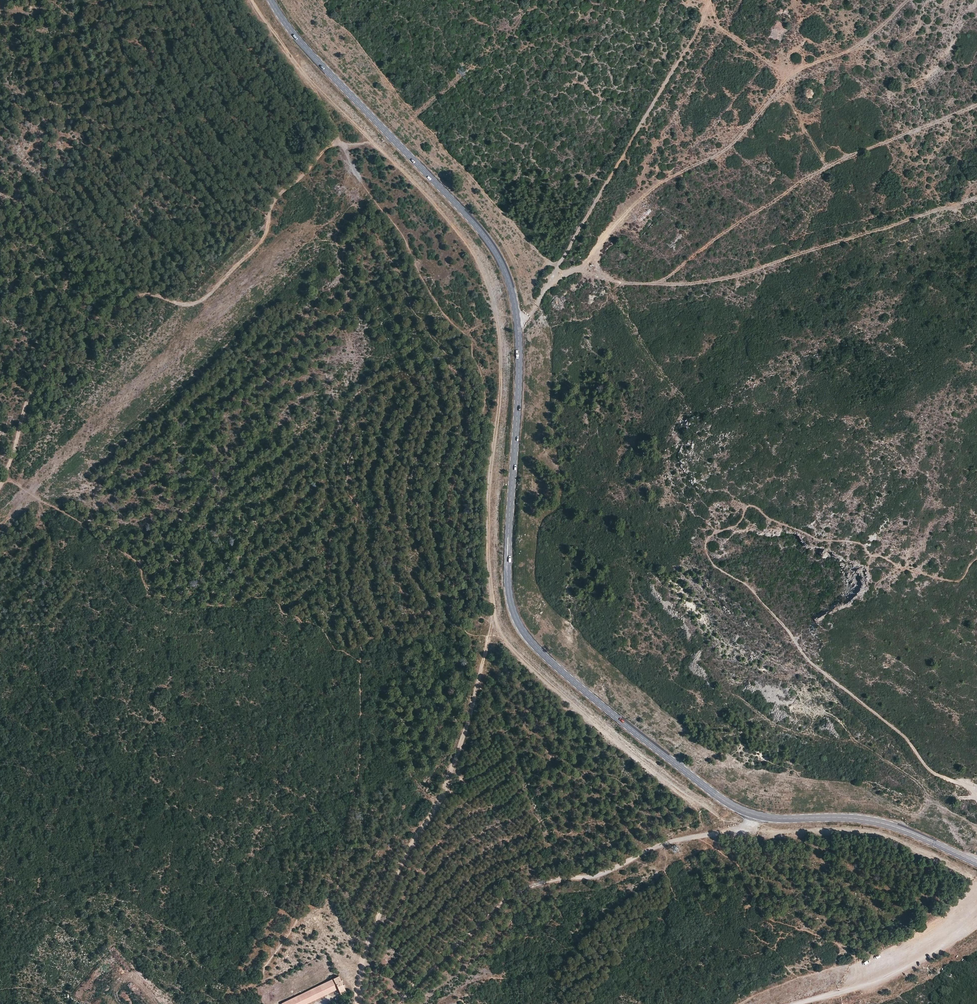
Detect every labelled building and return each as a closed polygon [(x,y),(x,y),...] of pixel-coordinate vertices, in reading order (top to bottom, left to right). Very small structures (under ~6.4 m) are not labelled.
[(338,975),(281,1003),(304,1003),(337,988),(340,993),(345,991),(338,975)]
